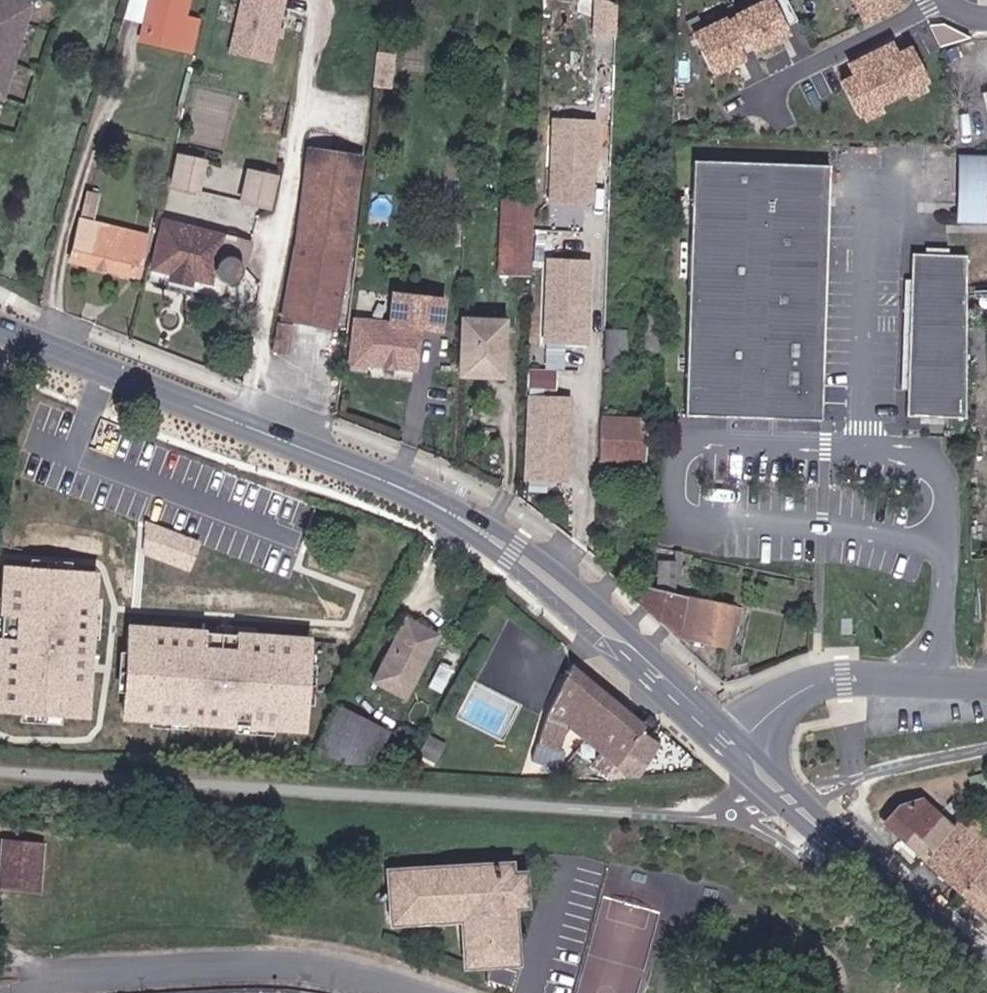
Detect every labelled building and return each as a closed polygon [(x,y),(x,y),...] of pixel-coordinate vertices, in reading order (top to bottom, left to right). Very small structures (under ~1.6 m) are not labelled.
[(24,22),(19,20),(23,5),(28,7),(30,0),(0,0),(0,80),(6,82),(10,67),(6,65),(10,51),(14,53),(24,22)] [(144,37),(152,5),(148,0),(137,43),(176,52),(178,45),(144,37)] [(144,37),(178,45),(183,22),(188,0),(148,0),(152,5),(144,37)] [(227,54),(272,64),(288,0),(240,0),(227,54)] [(591,31),(617,33),(619,0),(594,0),(591,31)] [(736,10),(755,48),(805,24),(793,0),(756,0),(736,10)] [(862,22),(903,2),(903,0),(851,0),(862,22)] [(728,18),(691,34),(707,71),(744,55),(728,18)] [(189,55),(196,25),(183,22),(178,45),(176,52),(189,55)] [(957,45),(935,59),(947,78),(969,64),(957,45)] [(909,52),(844,83),(856,109),(922,78),(909,52)] [(387,86),(391,57),(376,55),(372,85),(387,86)] [(598,119),(553,117),(549,205),(595,207),(598,119)] [(333,329),(344,259),(362,156),(310,148),(295,241),(281,321),(333,329)] [(182,190),(196,193),(204,161),(178,156),(167,203),(178,206),(182,190)] [(830,167),(700,161),(687,413),(820,418),(830,167)] [(269,209),(276,177),(248,172),(241,202),(269,209)] [(86,191),(84,201),(70,260),(132,275),(134,264),(141,266),(147,242),(94,229),(93,230),(90,230),(96,204),(98,194),(90,192),(86,191)] [(502,199),(499,272),(528,273),(531,201),(502,199)] [(242,266),(241,265),(244,265),(250,243),(234,239),(235,233),(228,232),(227,238),(162,223),(151,269),(171,274),(169,280),(190,285),(192,279),(212,284),(214,274),(215,277),(217,280),(220,282),(223,283),(227,284),(230,284),(233,283),(237,282),(239,280),(241,276),(242,273),(243,270),(242,266)] [(966,257),(915,256),(908,419),(964,418),(966,257)] [(591,261),(546,259),(542,347),(588,349),(591,261)] [(354,320),(350,367),(365,370),(366,365),(413,369),(418,327),(438,329),(441,299),(403,295),(403,297),(393,296),(390,324),(354,320)] [(967,312),(968,372),(985,371),(982,311),(967,312)] [(501,375),(503,321),(465,319),(463,373),(501,375)] [(272,352),(285,355),(290,327),(277,325),(272,352)] [(604,369),(622,370),(624,329),(607,329),(604,369)] [(555,387),(555,367),(530,367),(530,387),(555,387)] [(571,396),(526,395),(522,482),(568,484),(571,396)] [(603,418),(601,460),(644,461),(646,419),(603,418)] [(193,569),(202,541),(149,524),(140,551),(193,569)] [(657,587),(674,591),(674,564),(657,559),(657,587)] [(103,570),(5,564),(0,644),(0,713),(93,719),(103,570)] [(691,632),(690,637),(725,645),(734,606),(674,591),(657,587),(653,586),(646,584),(639,600),(677,637),(678,630),(691,632)] [(734,606),(725,645),(733,647),(743,608),(734,606)] [(425,627),(406,618),(374,682),(406,699),(430,649),(416,643),(425,627)] [(310,734),(317,636),(241,631),(240,648),(209,646),(210,628),(130,623),(124,722),(150,724),(150,729),(191,731),(191,727),(236,730),(235,734),(276,736),(276,731),(310,734)] [(425,627),(416,643),(430,649),(438,633),(425,627)] [(597,714),(611,696),(571,663),(545,717),(538,740),(560,748),(569,723),(587,737),(602,719),(597,714)] [(618,764),(645,723),(611,696),(597,714),(602,719),(587,737),(618,764)] [(374,763),(387,735),(338,710),(313,760),(374,763)] [(943,814),(927,799),(900,807),(885,824),(902,839),(920,821),(929,829),(943,814)] [(885,824),(900,807),(893,801),(877,817),(885,824)] [(925,860),(957,825),(943,814),(929,829),(920,821),(902,839),(925,860)] [(961,821),(957,825),(925,860),(961,893),(986,865),(986,854),(977,845),(966,858),(961,853),(972,841),(977,836),(961,821)] [(0,839),(0,892),(40,895),(44,842),(0,839)] [(966,858),(977,845),(972,841),(961,853),(966,858)] [(511,865),(387,872),(390,927),(465,923),(466,942),(464,942),(465,966),(507,964),(519,963),(517,931),(516,907),(524,906),(522,874),(512,874),(511,865)] [(961,893),(986,917),(986,865),(961,893)] [(627,992),(648,992),(653,905),(632,904),(627,992)]
